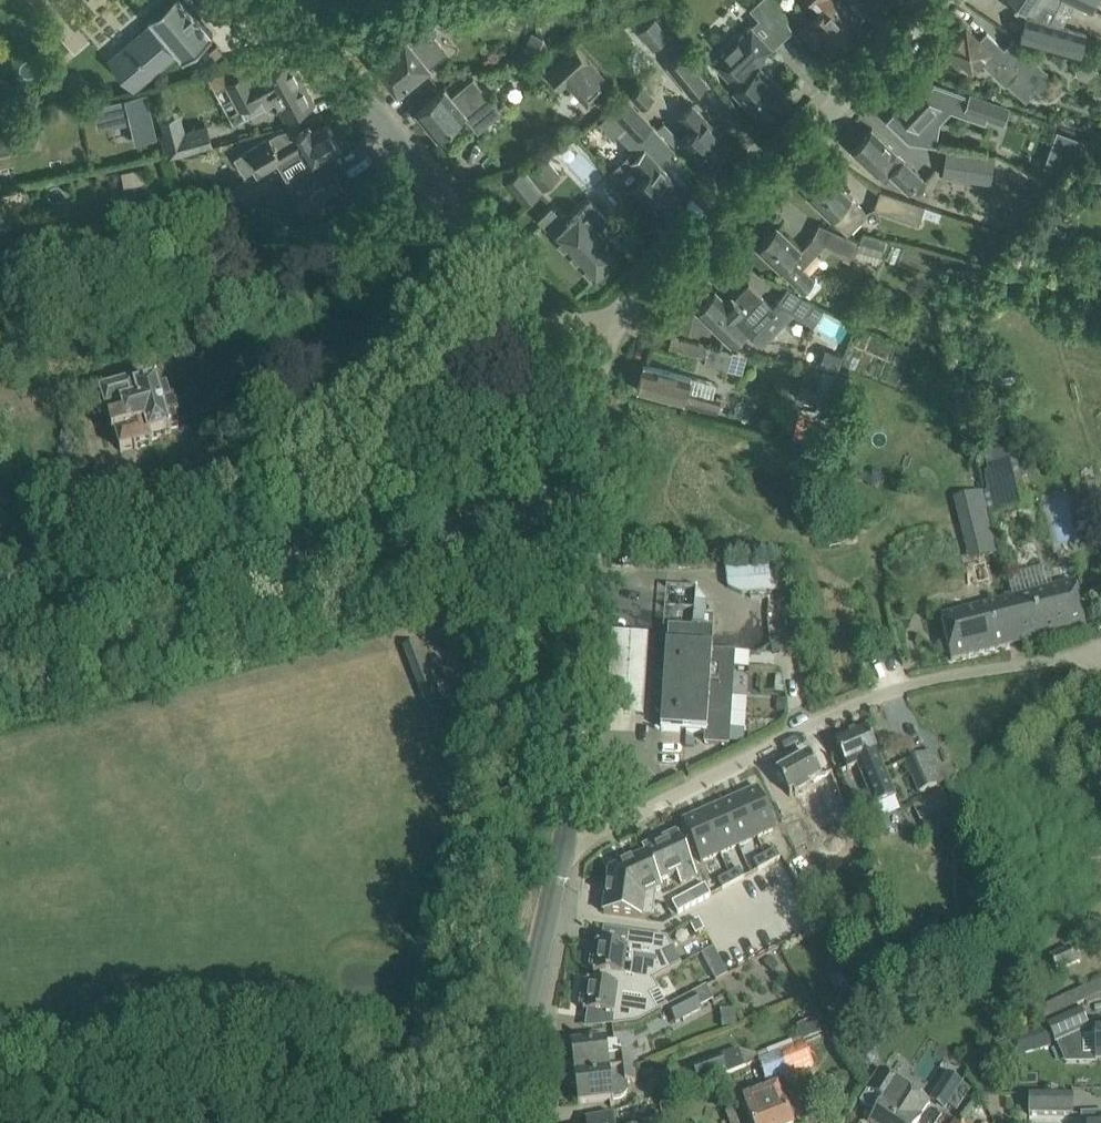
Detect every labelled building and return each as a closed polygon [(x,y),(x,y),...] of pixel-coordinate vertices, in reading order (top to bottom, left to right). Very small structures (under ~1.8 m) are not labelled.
[(135,86),(178,50),(184,57),(194,48),(195,48),(196,47),(200,43),(201,43),(203,42),(202,41),(213,32),(186,0),(167,0),(148,15),(155,23),(113,59),(135,86)] [(452,19),(438,0),(429,0),(404,18),(416,35),(432,24),(436,30),(452,19)] [(751,7),(761,17),(767,24),(782,10),(776,0),(759,0),(751,7)] [(844,0),(815,0),(820,6),(808,17),(810,19),(800,28),(814,43),(824,34),(835,46),(860,23),(848,9),(850,7),(844,0)] [(1037,14),(1044,3),(1054,7),(1058,0),(1015,0),(1037,14)] [(1092,10),(1097,0),(1071,0),(1092,10)] [(1087,34),(1027,16),(1021,38),(1081,55),(1087,34)] [(648,40),(662,29),(654,18),(640,29),(648,40)] [(751,25),(713,60),(737,86),(733,90),(748,106),(751,104),(762,115),(784,94),(758,67),(757,66),(756,68),(753,65),(760,58),(761,59),(766,54),(765,53),(771,47),(771,48),(772,47),(752,26),(751,25)] [(1051,76),(1028,54),(1012,39),(1003,48),(987,33),(979,41),(967,29),(950,47),(972,68),(981,59),(1026,102),(1051,76)] [(398,90),(415,76),(428,66),(405,37),(374,61),(398,90)] [(575,48),(547,73),(560,88),(566,83),(586,105),(608,85),(575,48)] [(668,66),(692,96),(709,82),(683,50),(680,54),(676,49),(664,59),(669,65),(668,66)] [(249,64),(208,75),(217,91),(228,84),(242,108),(261,97),(266,107),(277,101),(286,117),(314,101),(292,61),(266,75),(262,67),(258,60),(249,64)] [(433,98),(416,112),(438,138),(455,124),(467,114),(478,128),(500,110),(472,77),(451,95),(445,88),(433,98)] [(985,121),(986,117),(1004,124),(1010,105),(970,91),(968,95),(934,83),(927,90),(917,81),(915,83),(910,88),(911,88),(908,91),(908,90),(895,103),(896,104),(894,105),(918,129),(932,115),(938,120),(937,122),(939,123),(939,121),(951,109),(985,121)] [(643,109),(655,96),(642,82),(630,95),(643,109)] [(146,93),(92,106),(98,129),(130,122),(135,143),(156,138),(146,93)] [(638,139),(653,122),(626,93),(609,109),(638,139)] [(692,130),(681,139),(707,167),(729,146),(717,133),(719,131),(692,102),(678,115),(692,130)] [(253,132),(252,117),(214,120),(215,134),(253,132)] [(314,132),(310,125),(294,135),(290,128),(278,131),(249,149),(246,143),(235,150),(238,155),(234,158),(245,174),(253,169),(257,175),(301,149),(311,166),(342,147),(328,123),(314,132)] [(23,146),(18,124),(0,129),(0,152),(23,146)] [(185,137),(167,142),(171,155),(213,143),(207,124),(184,131),(185,137)] [(890,174),(908,192),(912,188),(918,193),(923,191),(926,180),(922,176),(924,175),(904,157),(904,158),(897,151),(898,150),(872,126),(850,149),(876,174),(877,173),(884,180),(890,174)] [(672,128),(665,135),(674,144),(681,137),(672,128)] [(1045,165),(1061,171),(1087,141),(1057,130),(1045,165)] [(644,147),(614,176),(628,192),(635,185),(660,212),(682,191),(669,178),(672,176),(644,147)] [(991,181),(995,155),(969,151),(965,177),(991,181)] [(540,189),(561,173),(549,157),(529,172),(540,189)] [(540,192),(521,169),(507,180),(526,203),(540,192)] [(349,192),(336,171),(297,196),(309,216),(349,192)] [(867,212),(828,174),(807,195),(847,233),(867,212)] [(917,223),(920,214),(938,220),(942,211),(923,204),(878,189),(872,208),(917,223)] [(590,201),(567,223),(555,234),(593,275),(621,249),(602,229),(609,221),(590,201)] [(820,223),(812,237),(825,244),(852,257),(853,254),(856,248),(859,242),(840,232),(820,223)] [(777,226),(757,247),(773,262),(781,270),(782,269),(803,289),(815,277),(803,266),(818,250),(809,241),(801,249),(777,226)] [(856,248),(853,254),(879,261),(888,238),(864,232),(859,242),(856,248)] [(716,290),(696,310),(731,344),(745,329),(751,334),(759,343),(793,308),(780,299),(779,298),(772,306),(749,283),(734,298),(732,296),(727,301),(716,290)] [(780,299),(793,308),(797,311),(812,321),(820,309),(812,303),(788,287),(780,299)] [(704,336),(711,329),(694,312),(677,329),(704,336)] [(731,354),(732,351),(673,334),(669,346),(706,356),(704,361),(740,371),(744,358),(731,354)] [(826,349),(819,366),(836,372),(842,356),(826,349)] [(637,389),(700,406),(718,410),(721,400),(711,398),(715,383),(644,364),(637,389)] [(802,406),(795,438),(819,443),(827,412),(836,372),(822,369),(817,390),(821,391),(818,401),(817,404),(815,409),(802,406)] [(171,433),(157,383),(137,389),(135,384),(101,393),(113,437),(116,436),(124,464),(139,461),(135,450),(152,445),(151,439),(171,433)] [(804,386),(800,399),(817,404),(818,401),(821,391),(817,390),(804,386)] [(989,515),(1028,505),(1014,446),(983,454),(989,475),(983,476),(987,492),(983,493),(988,514),(989,515)] [(988,514),(961,521),(965,537),(992,530),(989,515),(988,514)] [(769,565),(726,568),(728,595),(772,591),(769,565)] [(1076,584),(1013,600),(1024,643),(1086,628),(1081,606),(1076,584)] [(668,628),(667,648),(712,651),(714,628),(705,628),(707,602),(695,587),(693,627),(692,630),(668,628)] [(979,608),(941,617),(946,640),(952,661),(1024,643),(1013,600),(987,606),(979,608)] [(654,643),(611,641),(608,727),(650,729),(654,643)] [(430,667),(420,642),(407,647),(417,672),(430,667)] [(712,651),(667,648),(662,730),(706,733),(705,744),(728,745),(735,652),(712,651)] [(848,770),(858,766),(875,807),(896,798),(879,757),(880,757),(867,727),(835,741),(848,770)] [(938,785),(926,754),(905,762),(918,793),(938,785)] [(820,812),(827,809),(838,833),(854,826),(844,803),(832,773),(821,777),(809,755),(777,773),(789,795),(792,793),(794,796),(797,794),(798,796),(810,790),(813,792),(820,812)] [(758,788),(739,797),(757,837),(777,828),(758,788)] [(954,819),(941,790),(921,799),(922,801),(902,810),(909,827),(904,829),(908,839),(954,819)] [(739,797),(721,805),(739,845),(757,837),(739,797)] [(721,805),(702,813),(720,854),(739,845),(721,805)] [(702,813),(683,822),(701,862),(720,854),(702,813)] [(698,876),(687,852),(678,831),(643,847),(646,854),(609,871),(604,913),(642,918),(643,916),(654,917),(658,890),(662,888),(659,882),(676,874),(681,884),(698,876)] [(776,850),(765,855),(770,864),(781,859),(776,850)] [(770,864),(765,855),(754,861),(759,870),(770,864)] [(740,869),(729,875),(734,884),(745,878),(740,869)] [(734,884),(729,875),(718,880),(723,889),(734,884)] [(706,885),(699,889),(705,899),(711,896),(706,885)] [(699,889),(692,892),(698,903),(705,899),(699,889)] [(692,892),(686,896),(691,906),(698,903),(692,892)] [(686,896),(679,899),(685,910),(691,906),(686,896)] [(679,899),(672,903),(678,913),(685,910),(679,899)] [(699,920),(690,925),(696,935),(705,931),(699,920)] [(593,946),(590,966),(594,966),(594,972),(602,973),(603,972),(654,980),(682,965),(667,937),(628,932),(626,945),(598,941),(597,947),(593,946)] [(1071,945),(1051,956),(1058,968),(1078,957),(1071,945)] [(723,964),(714,969),(720,979),(729,975),(723,964)] [(583,985),(580,1005),(584,1005),(584,1011),(614,1015),(612,1026),(638,1023),(668,1007),(657,986),(654,980),(603,972),(602,973),(601,982),(588,980),(587,986),(583,985)] [(668,1007),(677,1023),(703,1009),(702,1006),(713,1000),(706,987),(668,1007)] [(1080,1010),(1048,1025),(1056,1044),(1089,1029),(1080,1010)] [(1019,1056),(1052,1046),(1046,1029),(1013,1039),(1019,1056)] [(607,1040),(593,1042),(571,1045),(575,1074),(634,1067),(633,1055),(609,1058),(607,1040)] [(804,1044),(759,1062),(767,1082),(783,1076),(784,1079),(814,1066),(804,1044)] [(739,1049),(721,1057),(692,1068),(699,1085),(728,1075),(744,1067),(758,1060),(757,1054),(739,1049)] [(636,1082),(634,1067),(575,1074),(579,1104),(615,1100),(618,1099),(619,1098),(621,1097),(623,1096),(624,1095),(625,1093),(626,1091),(627,1089),(628,1087),(628,1085),(628,1083),(636,1082)] [(872,1122),(917,1122),(921,1118),(920,1117),(928,1104),(879,1072),(868,1090),(860,1103),(878,1114),(872,1122)] [(957,1110),(971,1087),(949,1073),(932,1101),(945,1110),(948,1105),(957,1110)] [(752,1119),(754,1122),(792,1122),(791,1120),(803,1115),(794,1092),(782,1097),(778,1086),(745,1099),(752,1119)] [(1029,1115),(1073,1115),(1074,1095),(1029,1095),(1029,1115)] [(1082,1114),(1082,1122),(1100,1122),(1100,1113),(1082,1114)] [(613,1115),(608,1116),(586,1120),(586,1122),(615,1122),(613,1115)]
